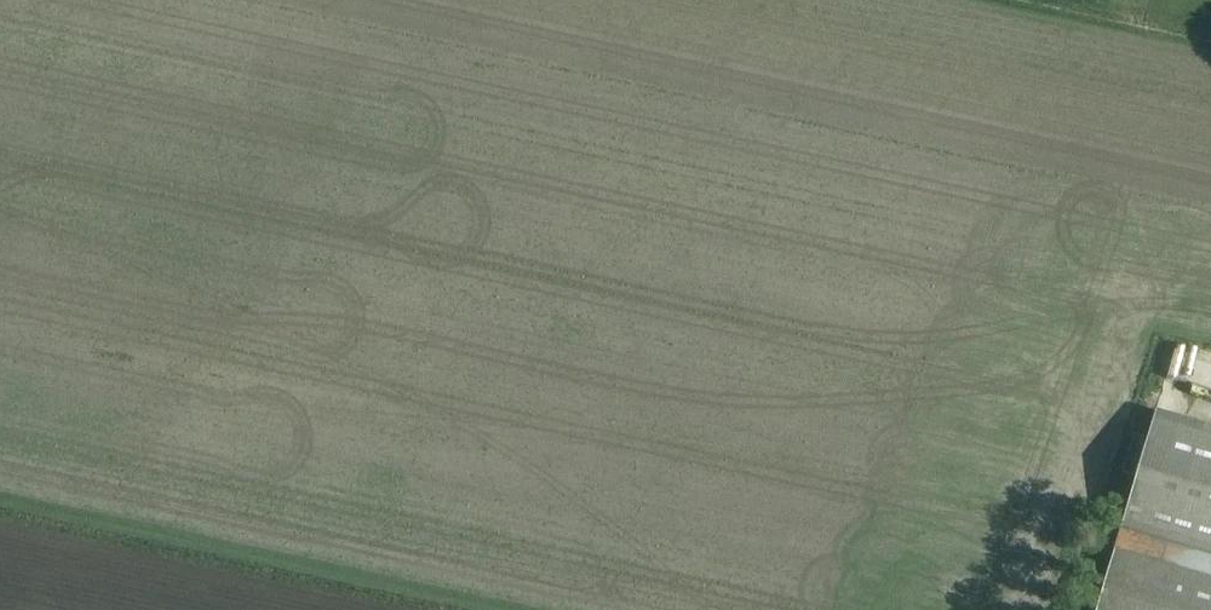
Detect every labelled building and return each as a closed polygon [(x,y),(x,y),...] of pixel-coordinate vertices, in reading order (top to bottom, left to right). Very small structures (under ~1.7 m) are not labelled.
[(1097,609),(1210,609),(1210,429),(1156,412),(1135,482),(1120,534),(1097,609)]
